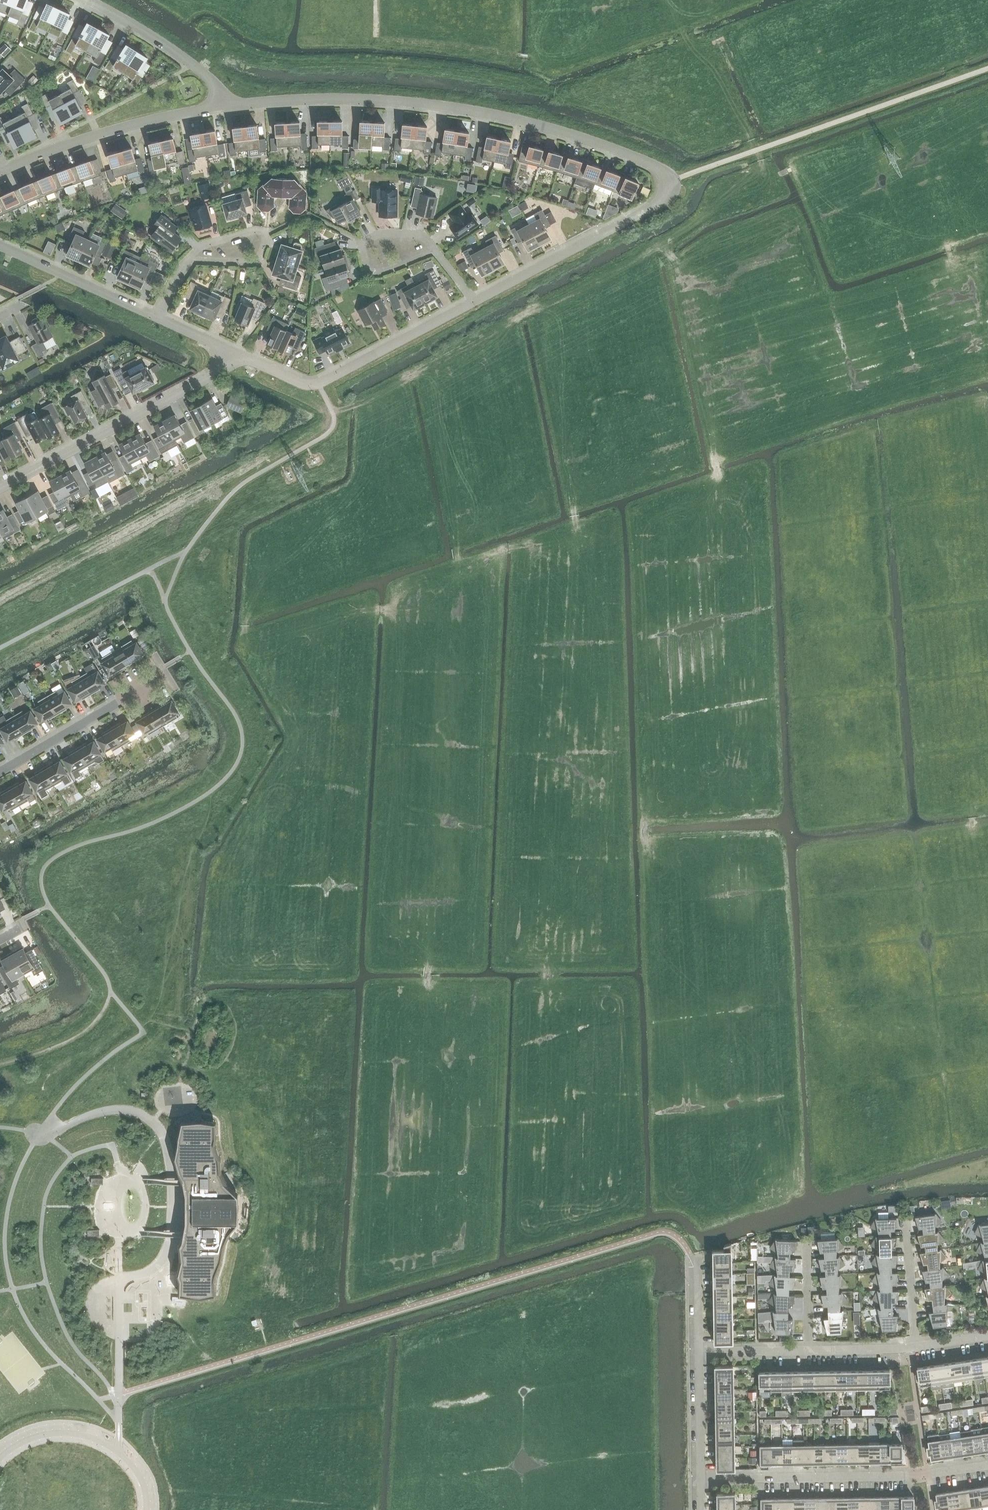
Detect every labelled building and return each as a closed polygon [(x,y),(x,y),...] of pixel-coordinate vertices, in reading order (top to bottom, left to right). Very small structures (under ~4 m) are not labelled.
[(0,2),(0,11),(8,14),(14,0),(1,0),(0,2)] [(22,13),(27,0),(14,0),(8,14),(19,18),(17,24),(23,27),(28,15),(22,13)] [(47,6),(48,4),(47,3),(39,20),(34,18),(29,29),(35,32),(37,26),(48,31),(58,9),(58,8),(57,11),(47,6)] [(62,30),(69,14),(68,16),(58,11),(59,9),(58,9),(48,31),(58,36),(56,42),(62,45),(67,33),(62,30)] [(76,45),(86,50),(98,29),(98,28),(97,31),(87,25),(88,23),(87,23),(78,39),(73,36),(65,51),(71,54),(76,45)] [(96,56),(93,62),(99,65),(105,53),(100,51),(109,34),(108,34),(107,36),(97,31),(98,29),(86,50),(96,56)] [(6,44),(0,50),(0,51),(5,56),(11,50),(6,44)] [(114,66),(123,72),(136,51),(135,53),(125,47),(127,45),(126,44),(116,60),(111,57),(104,68),(110,71),(114,66)] [(56,62),(63,47),(57,45),(56,47),(53,46),(51,51),(54,52),(52,56),(49,54),(48,58),(56,62)] [(133,78),(130,84),(135,87),(142,76),(137,73),(147,58),(146,57),(145,59),(136,53),(137,51),(136,51),(123,72),(133,78)] [(9,83),(15,89),(25,79),(14,69),(9,75),(3,69),(0,72),(0,93),(9,83)] [(93,82),(96,77),(91,73),(88,79),(93,82)] [(72,115),(71,113),(80,108),(81,110),(82,110),(74,94),(79,91),(73,80),(67,83),(70,88),(60,94),(71,116),(72,115)] [(61,121),(60,119),(70,114),(71,116),(60,94),(49,99),(46,94),(40,97),(47,108),(52,105),(60,122),(61,121)] [(26,139),(24,137),(34,132),(35,134),(36,134),(28,118),(33,115),(27,103),(21,106),(24,112),(14,117),(25,139),(26,139)] [(14,145),(15,145),(14,143),(24,138),(25,140),(25,139),(14,117),(4,123),(1,117),(0,117),(0,130),(1,131),(6,129),(14,145)] [(318,144),(330,144),(330,121),(318,121),(318,136),(312,136),(312,148),(318,148),(318,144)] [(342,121),(330,121),(330,144),(342,144),(342,148),(348,148),(348,135),(342,135),(342,121)] [(359,144),(371,145),(372,122),(360,121),(360,136),(353,135),(353,148),(359,148),(359,144)] [(299,122),(287,123),(289,145),(300,145),(301,149),(307,148),(306,136),(300,136),(299,122)] [(384,123),(372,122),(371,145),(383,145),(383,149),(389,150),(390,137),(384,137),(384,123)] [(277,146),(289,145),(287,123),(275,123),(276,138),(270,138),(271,150),(277,150),(277,146)] [(401,147),(412,148),(415,125),(403,124),(401,138),(395,138),(394,150),(400,151),(401,147)] [(257,125),(245,126),(247,149),(248,149),(249,155),(260,154),(260,152),(266,151),(265,138),(258,139),(257,125)] [(427,127),(415,125),(412,148),(424,149),(423,153),(430,154),(431,141),(425,141),(427,127)] [(236,150),(247,149),(245,126),(233,128),(235,142),(228,143),(230,155),(236,154),(236,150)] [(442,152),(453,153),(457,131),(445,129),(443,143),(437,142),(435,154),(441,155),(442,152)] [(215,130),(203,132),(207,155),(218,153),(219,157),(225,156),(223,143),(217,144),(215,130)] [(469,133),(457,131),(453,153),(465,155),(464,159),(470,160),(472,148),(466,147),(469,133)] [(195,157),(207,155),(203,132),(191,134),(193,148),(187,149),(190,162),(196,161),(195,157)] [(482,159),(494,161),(499,139),(487,136),(484,150),(478,149),(475,161),(481,162),(482,159)] [(173,138),(161,141),(166,163),(178,160),(179,164),(185,163),(182,151),(176,152),(173,138)] [(510,141),(499,139),(494,161),(505,163),(504,167),(511,169),(513,156),(507,155),(510,141)] [(155,166),(166,163),(161,141),(149,143),(153,157),(147,159),(149,171),(156,169),(155,166)] [(538,166),(542,150),(542,149),(529,146),(522,144),(518,161),(537,166),(538,166)] [(131,148),(120,151),(126,173),(138,170),(139,174),(145,172),(141,160),(135,162),(131,148)] [(548,152),(542,150),(538,166),(557,172),(562,155),(548,151),(548,152)] [(115,176),(126,173),(120,151),(108,154),(112,168),(106,170),(110,182),(116,180),(115,176)] [(568,157),(562,155),(557,172),(576,178),(581,162),(581,161),(568,157)] [(77,165),(82,181),(102,175),(97,159),(90,161),(90,160),(77,165)] [(587,164),(581,162),(576,178),(574,184),(584,187),(585,186),(592,189),(594,184),(595,184),(600,168),(587,163),(587,164)] [(58,172),(64,188),(82,181),(77,165),(71,167),(58,172)] [(606,171),(600,168),(595,184),(613,191),(619,175),(606,170),(606,171)] [(39,179),(39,180),(45,195),(64,188),(58,172),(52,174),(39,179)] [(402,173),(400,181),(410,183),(412,176),(402,173)] [(625,178),(619,175),(613,191),(631,199),(638,183),(625,177),(625,178)] [(424,178),(416,176),(414,184),(422,186),(424,178)] [(21,187),(27,203),(45,195),(39,180),(33,182),(21,187)] [(288,194),(291,198),(290,209),(292,211),(302,212),(304,210),(305,193),(296,183),(291,183),(289,181),(277,180),(274,182),(270,181),(260,190),(259,205),(262,209),(268,209),(272,206),(272,196),(276,193),(288,194)] [(197,185),(202,199),(213,196),(209,182),(197,185)] [(349,184),(343,187),(346,194),(353,190),(349,184)] [(467,191),(474,192),(475,185),(468,184),(467,191)] [(27,203),(21,187),(15,190),(2,195),(2,196),(9,211),(27,203)] [(416,214),(432,217),(436,198),(422,194),(422,191),(420,189),(415,187),(411,204),(412,204),(412,203),(417,205),(418,206),(418,207),(416,214)] [(372,188),(372,201),(380,201),(380,216),(396,216),(396,190),(381,190),(381,188),(372,188)] [(335,216),(338,223),(350,217),(352,219),(361,214),(355,204),(361,201),(354,189),(353,190),(346,194),(344,195),(348,201),(337,207),(336,205),(325,210),(326,211),(327,210),(333,217),(335,216)] [(240,193),(221,199),(227,218),(246,212),(245,207),(251,205),(247,190),(240,192),(240,193)] [(9,211),(2,196),(0,197),(0,216),(9,211)] [(469,206),(475,201),(473,198),(466,202),(469,206)] [(193,220),(196,229),(211,225),(205,204),(188,209),(191,220),(193,220)] [(111,211),(121,218),(124,213),(114,206),(111,211)] [(454,225),(451,228),(458,238),(478,224),(470,212),(466,215),(460,206),(449,214),(455,223),(454,225)] [(537,220),(529,224),(539,244),(540,244),(541,245),(549,241),(549,239),(550,238),(543,226),(548,223),(550,226),(550,225),(542,209),(533,214),(537,220)] [(602,219),(604,219),(617,213),(606,209),(602,219)] [(172,230),(175,226),(177,228),(177,227),(161,215),(153,225),(157,228),(151,236),(171,251),(181,238),(173,232),(173,230),(172,230)] [(58,232),(64,228),(62,222),(55,226),(58,232)] [(528,250),(539,244),(529,224),(518,230),(516,227),(511,229),(518,243),(518,242),(517,240),(521,237),(528,250)] [(77,259),(78,260),(88,239),(82,237),(84,231),(74,226),(67,242),(68,240),(73,242),(67,255),(68,255),(68,257),(76,261),(77,259)] [(289,237),(299,232),(296,226),(286,231),(289,237)] [(488,246),(482,249),(493,269),(504,263),(497,250),(501,248),(503,251),(503,250),(495,235),(485,241),(488,246)] [(99,244),(88,239),(78,260),(89,265),(95,252),(100,254),(99,257),(100,257),(106,243),(100,241),(99,244)] [(102,255),(110,259),(117,244),(108,240),(102,255)] [(277,261),(297,267),(302,251),(301,250),(302,246),(301,245),(300,243),(296,242),(294,243),(293,244),(292,248),(282,244),(280,251),(278,251),(276,258),(277,259),(277,261)] [(322,260),(325,268),(347,261),(345,254),(342,255),(340,249),(329,253),(326,244),(314,248),(315,257),(317,262),(322,260)] [(491,270),(493,269),(482,249),(474,253),(471,247),(462,252),(471,268),(471,267),(470,265),(475,262),(482,275),(483,274),(484,276),(492,271),(491,270)] [(117,278),(128,283),(138,262),(140,257),(124,249),(117,265),(119,263),(123,265),(117,278)] [(140,257),(138,262),(128,283),(130,283),(129,285),(138,289),(138,287),(140,288),(146,275),(151,277),(150,280),(158,264),(141,256),(140,257)] [(297,267),(277,261),(276,263),(274,263),(272,270),(273,271),(272,274),(285,278),(283,286),(297,290),(301,276),(294,274),(297,267)] [(349,268),(347,261),(325,268),(328,276),(322,278),(326,291),(340,286),(342,291),(341,291),(342,291),(338,278),(349,275),(347,269),(349,268)] [(462,272),(468,268),(465,261),(458,265),(462,272)] [(426,277),(415,283),(425,302),(437,296),(432,286),(432,284),(439,280),(433,269),(425,274),(426,277)] [(198,314),(201,315),(210,295),(204,293),(205,290),(196,286),(197,285),(191,281),(184,292),(190,296),(191,294),(195,296),(190,308),(191,310),(193,311),(196,313),(198,314)] [(268,281),(263,285),(266,290),(272,287),(268,281)] [(446,290),(451,287),(448,281),(442,284),(446,290)] [(413,309),(425,302),(415,283),(414,283),(416,286),(410,289),(408,285),(397,291),(401,299),(406,296),(413,309)] [(217,299),(210,295),(201,315),(202,316),(205,317),(207,318),(209,318),(210,319),(213,319),(219,308),(225,311),(230,299),(224,296),(219,294),(217,299)] [(235,320),(247,325),(252,314),(258,316),(256,320),(257,320),(264,302),(253,298),(250,306),(239,301),(236,310),(239,311),(235,320)] [(380,298),(357,311),(365,325),(371,322),(375,329),(385,324),(380,315),(387,312),(380,298)] [(391,303),(393,310),(400,308),(398,301),(391,303)] [(342,321),(337,310),(332,313),(337,323),(342,321)] [(267,343),(278,348),(286,331),(289,324),(272,317),(267,328),(273,330),(267,343)] [(28,325),(37,342),(32,345),(39,357),(44,355),(42,351),(46,349),(43,342),(52,337),(42,318),(38,320),(37,318),(35,318),(32,319),(31,321),(32,323),(28,325)] [(292,334),(286,331),(278,348),(289,353),(295,340),(300,343),(305,332),(295,327),(292,334)] [(328,353),(349,342),(342,328),(321,339),(320,337),(313,341),(319,353),(326,350),(328,353)] [(19,336),(8,342),(5,337),(1,339),(1,340),(0,341),(0,363),(1,362),(4,368),(18,361),(15,356),(16,356),(15,356),(27,350),(19,336)] [(33,370),(37,376),(42,373),(39,367),(33,370)] [(127,370),(123,372),(120,368),(113,372),(121,386),(128,382),(133,393),(153,382),(153,380),(154,379),(151,374),(150,374),(146,367),(130,375),(127,370)] [(98,388),(93,391),(99,404),(104,401),(107,406),(117,401),(111,389),(117,386),(111,373),(104,377),(104,376),(94,381),(98,388)] [(74,401),(64,407),(68,415),(70,413),(75,422),(80,420),(81,420),(85,418),(86,416),(87,416),(81,405),(87,402),(81,390),(71,396),(74,401)] [(240,412),(245,401),(231,395),(226,406),(240,412)] [(219,419),(221,422),(225,420),(229,418),(226,413),(222,405),(216,408),(211,398),(201,404),(211,424),(219,419)] [(44,416),(39,419),(47,436),(48,438),(59,432),(53,420),(59,417),(51,403),(40,408),(44,416)] [(190,422),(197,435),(204,431),(203,428),(211,424),(201,404),(190,409),(195,419),(190,422)] [(37,441),(47,436),(39,419),(38,417),(32,420),(28,413),(17,419),(24,433),(30,430),(37,441)] [(165,420),(175,440),(181,437),(184,442),(194,437),(187,424),(181,427),(175,415),(171,417),(171,415),(166,418),(166,419),(165,420)] [(165,445),(175,440),(165,420),(163,421),(162,420),(157,423),(158,424),(154,426),(161,438),(155,441),(158,447),(164,444),(165,445)] [(8,436),(2,439),(11,457),(23,451),(15,437),(21,434),(14,422),(3,428),(8,436)] [(140,433),(130,439),(140,458),(146,455),(149,461),(159,455),(152,442),(146,445),(140,433)] [(11,457),(2,439),(0,440),(0,463),(11,457)] [(130,464),(140,458),(130,439),(119,444),(126,456),(120,459),(127,472),(133,469),(130,464)] [(105,452),(95,457),(105,477),(111,474),(114,479),(125,474),(117,460),(112,463),(105,452)] [(95,482),(105,477),(95,457),(85,463),(91,475),(85,478),(88,484),(94,480),(95,482)] [(72,472),(61,478),(71,495),(81,490),(80,488),(86,485),(83,479),(77,482),(72,472)] [(65,498),(71,495),(61,478),(51,483),(56,493),(50,496),(57,509),(68,504),(65,498)] [(99,496),(95,488),(91,490),(95,498),(99,496)] [(27,496),(37,516),(47,510),(45,506),(51,503),(48,497),(42,500),(37,491),(27,496)] [(27,521),(37,516),(27,496),(16,502),(21,512),(16,515),(19,520),(25,517),(27,521)] [(2,534),(11,530),(12,533),(20,529),(13,516),(7,519),(2,509),(0,510),(0,530),(2,534)] [(144,638),(139,641),(144,649),(149,646),(144,638)] [(131,640),(116,649),(127,666),(142,657),(141,656),(140,655),(143,653),(136,642),(133,644),(131,640),(132,640),(131,640)] [(95,660),(100,657),(95,647),(92,647),(89,649),(95,660)] [(112,675),(127,666),(116,649),(101,658),(102,658),(104,662),(102,663),(108,674),(111,672),(112,674),(111,674),(112,675)] [(87,672),(80,676),(91,694),(100,689),(100,688),(98,686),(104,683),(92,662),(92,663),(85,668),(87,672)] [(82,700),(91,694),(80,676),(71,681),(71,682),(72,682),(74,685),(68,689),(75,700),(80,697),(82,699),(81,699),(82,700)] [(26,689),(22,682),(17,684),(22,691),(26,689)] [(11,690),(15,698),(21,694),(17,687),(11,690)] [(56,690),(47,696),(57,714),(67,709),(66,708),(65,706),(71,702),(64,691),(58,695),(56,691),(56,690)] [(48,719),(57,714),(47,696),(37,701),(38,702),(40,705),(34,709),(41,720),(47,716),(48,719)] [(168,700),(153,709),(163,726),(178,717),(177,717),(175,713),(178,711),(171,701),(168,702),(167,701),(168,700)] [(148,735),(163,726),(153,709),(138,718),(138,719),(138,718),(139,720),(137,722),(137,723),(141,729),(143,732),(146,731),(148,734),(148,735)] [(22,710),(13,715),(24,734),(33,729),(33,728),(32,728),(31,726),(37,722),(30,711),(24,714),(22,711),(23,711),(22,710)] [(24,734),(13,715),(6,720),(6,719),(3,716),(0,718),(0,727),(7,740),(13,736),(14,739),(24,734)] [(120,722),(111,727),(122,746),(131,740),(130,740),(128,736),(134,733),(130,727),(127,721),(121,725),(120,723),(120,722)] [(137,723),(130,727),(134,733),(135,732),(141,729),(137,723)] [(112,751),(122,746),(111,727),(101,733),(102,733),(103,735),(98,739),(104,750),(102,751),(106,757),(113,753),(112,751)] [(86,742),(77,747),(88,766),(95,762),(99,763),(104,760),(93,741),(88,745),(86,743),(87,742),(86,742)] [(79,771),(88,766),(77,747),(68,753),(70,755),(64,759),(75,779),(82,775),(79,771)] [(52,762),(43,767),(54,785),(63,780),(65,784),(71,781),(59,761),(54,765),(52,763),(53,762),(52,762)] [(46,790),(54,785),(43,767),(34,773),(36,775),(30,778),(41,798),(49,794),(46,790)] [(18,782),(9,787),(19,805),(28,800),(29,802),(35,799),(36,799),(26,781),(20,784),(18,782),(19,782),(18,782)] [(19,805),(9,787),(0,792),(0,793),(2,795),(0,796),(0,806),(2,810),(8,806),(10,810),(10,811),(19,805)] [(5,831),(10,829),(6,822),(1,824),(5,831)] [(12,833),(17,831),(14,825),(10,825),(8,826),(12,833)] [(38,945),(33,947),(37,954),(41,951),(38,945)] [(16,950),(12,952),(23,973),(31,969),(34,974),(42,969),(31,950),(26,953),(23,947),(17,951),(16,950)] [(23,973),(12,952),(7,955),(7,956),(1,960),(4,965),(0,967),(0,970),(10,988),(18,983),(15,978),(23,973)] [(236,1221),(236,1220),(236,1196),(235,1194),(233,1191),(231,1190),(230,1189),(229,1188),(227,1186),(225,1183),(224,1182),(223,1180),(222,1179),(221,1178),(220,1176),(220,1174),(219,1173),(219,1172),(220,1171),(220,1170),(218,1164),(218,1163),(218,1160),(218,1158),(217,1155),(216,1152),(216,1150),(215,1147),(214,1144),(213,1143),(213,1142),(213,1141),(214,1139),(214,1137),(214,1136),(214,1135),(214,1131),(214,1129),(214,1127),(213,1124),(212,1123),(211,1122),(210,1122),(209,1121),(206,1121),(204,1121),(203,1120),(201,1120),(196,1121),(196,1120),(194,1120),(193,1121),(191,1121),(190,1121),(187,1121),(186,1121),(185,1122),(184,1123),(183,1124),(182,1126),(181,1130),(180,1134),(180,1136),(180,1137),(180,1142),(179,1146),(179,1148),(178,1149),(178,1150),(177,1153),(177,1155),(177,1156),(177,1158),(178,1160),(179,1162),(179,1163),(180,1166),(180,1167),(179,1171),(182,1171),(182,1178),(185,1178),(185,1185),(188,1185),(188,1186),(189,1186),(189,1188),(190,1191),(190,1193),(190,1194),(189,1197),(188,1198),(188,1201),(189,1202),(189,1204),(190,1206),(190,1208),(190,1209),(189,1211),(188,1213),(188,1214),(189,1218),(189,1220),(190,1221),(190,1222),(190,1223),(189,1226),(189,1228),(188,1227),(188,1229),(185,1229),(185,1236),(182,1236),(182,1243),(179,1243),(179,1244),(180,1246),(180,1247),(181,1248),(182,1249),(182,1251),(182,1254),(182,1257),(182,1259),(182,1261),(182,1262),(182,1264),(181,1266),(180,1268),(180,1270),(180,1273),(180,1274),(180,1276),(181,1278),(181,1280),(182,1282),(182,1283),(181,1285),(181,1287),(181,1288),(182,1289),(182,1290),(183,1291),(184,1292),(186,1292),(188,1292),(189,1293),(191,1294),(193,1295),(194,1295),(194,1294),(200,1294),(200,1295),(201,1295),(204,1294),(205,1293),(206,1293),(208,1293),(209,1292),(211,1291),(212,1290),(213,1289),(213,1288),(213,1287),(213,1284),(212,1283),(212,1282),(212,1279),(212,1278),(212,1277),(212,1275),(213,1273),(213,1272),(215,1269),(215,1267),(216,1265),(217,1263),(218,1261),(218,1259),(219,1256),(220,1254),(220,1253),(220,1251),(220,1249),(222,1246),(222,1243),(223,1242),(223,1241),(223,1239),(224,1238),(225,1235),(226,1232),(228,1230),(230,1227),(231,1226),(233,1224),(234,1223),(235,1222),(236,1221)] [(922,1227),(922,1233),(934,1232),(935,1226),(941,1221),(935,1213),(935,1212),(934,1212),(934,1214),(914,1216),(918,1228),(922,1227)] [(877,1231),(878,1236),(890,1236),(890,1230),(894,1230),(896,1218),(876,1218),(876,1217),(874,1217),(875,1218),(870,1227),(877,1231)] [(983,1242),(987,1241),(987,1223),(979,1224),(979,1223),(978,1223),(978,1224),(974,1233),(982,1236),(983,1242)] [(934,1232),(922,1233),(917,1234),(920,1246),(924,1245),(925,1251),(937,1250),(937,1244),(944,1239),(938,1231),(938,1230),(936,1230),(936,1231),(934,1232)] [(896,1236),(890,1236),(878,1236),(876,1236),(876,1235),(875,1235),(875,1236),(870,1245),(878,1249),(879,1254),(891,1254),(891,1248),(895,1248),(896,1236)] [(823,1251),(824,1257),(836,1256),(836,1251),(843,1246),(838,1238),(838,1237),(837,1237),(836,1238),(817,1240),(819,1252),(823,1251)] [(777,1252),(778,1257),(790,1258),(790,1252),(794,1252),(796,1240),(776,1239),(776,1238),(775,1238),(775,1239),(770,1247),(777,1252)] [(983,1242),(981,1242),(981,1241),(980,1241),(980,1242),(976,1251),(983,1254),(985,1260),(987,1259),(987,1241),(983,1242)] [(712,1250),(713,1262),(731,1262),(730,1244),(724,1245),(724,1250),(712,1250)] [(937,1250),(925,1251),(919,1252),(923,1264),(926,1263),(927,1269),(939,1267),(939,1262),(946,1257),(940,1249),(940,1248),(939,1248),(939,1249),(937,1250)] [(897,1254),(891,1254),(879,1254),(877,1254),(877,1253),(875,1253),(876,1254),(871,1263),(878,1267),(879,1272),(891,1272),(891,1266),(895,1266),(897,1254)] [(824,1269),(825,1275),(837,1274),(837,1269),(844,1264),(839,1256),(839,1255),(838,1255),(838,1256),(836,1256),(824,1257),(818,1258),(821,1269),(824,1269)] [(775,1256),(774,1256),(765,1256),(771,1262),(769,1265),(776,1270),(777,1275),(789,1276),(789,1270),(793,1270),(795,1258),(790,1258),(778,1257),(776,1257),(775,1256)] [(985,1260),(983,1260),(982,1259),(981,1259),(982,1260),(977,1269),(985,1272),(987,1278),(987,1259),(985,1260)] [(713,1262),(713,1274),(731,1273),(731,1262),(713,1262)] [(941,1267),(939,1267),(927,1269),(921,1270),(925,1281),(929,1281),(929,1287),(941,1285),(942,1280),(948,1275),(942,1267),(942,1266),(941,1266),(941,1267)] [(891,1272),(879,1272),(877,1272),(877,1271),(876,1271),(876,1272),(871,1281),(879,1285),(880,1290),(892,1290),(892,1284),(895,1284),(897,1272),(891,1272)] [(731,1285),(731,1273),(713,1274),(713,1285),(731,1285)] [(837,1274),(825,1275),(819,1276),(822,1287),(826,1287),(826,1293),(838,1292),(839,1287),(846,1282),(840,1274),(840,1273),(839,1273),(839,1274),(837,1274)] [(775,1274),(774,1274),(764,1274),(771,1279),(768,1283),(775,1288),(776,1293),(788,1294),(788,1288),(792,1288),(795,1276),(789,1276),(777,1275),(775,1275),(775,1274)] [(987,1278),(985,1278),(984,1277),(983,1277),(983,1278),(979,1287),(987,1290),(987,1295),(987,1278)] [(941,1285),(929,1287),(924,1287),(927,1299),(931,1299),(932,1305),(944,1303),(944,1297),(951,1292),(945,1284),(943,1284),(943,1285),(941,1285)] [(713,1285),(713,1296),(731,1296),(731,1285),(713,1285)] [(898,1290),(892,1290),(880,1290),(878,1290),(877,1289),(876,1289),(876,1290),(872,1299),(879,1303),(880,1308),(892,1308),(892,1302),(896,1302),(898,1290)] [(840,1292),(838,1292),(826,1293),(820,1293),(823,1305),(827,1305),(827,1311),(839,1310),(840,1305),(847,1300),(841,1292),(841,1291),(840,1291),(840,1292)] [(788,1294),(776,1293),(774,1293),(774,1292),(773,1292),(773,1293),(770,1298),(768,1301),(775,1306),(776,1311),(788,1312),(788,1306),(792,1306),(794,1294),(788,1294)] [(731,1308),(731,1296),(713,1296),(713,1308),(731,1308)] [(946,1303),(944,1303),(932,1305),(933,1311),(928,1312),(932,1326),(946,1325),(947,1302),(946,1302),(946,1303)] [(892,1314),(892,1308),(880,1308),(878,1308),(878,1307),(877,1307),(877,1308),(878,1313),(881,1330),(895,1329),(897,1314),(892,1314)] [(713,1308),(714,1319),(732,1319),(731,1308),(713,1308)] [(967,1309),(969,1323),(976,1322),(974,1308),(967,1309)] [(841,1310),(839,1310),(827,1311),(828,1318),(823,1318),(826,1333),(840,1332),(843,1309),(842,1309),(841,1310)] [(787,1318),(788,1312),(776,1311),(773,1311),(773,1310),(772,1310),(775,1333),(789,1333),(792,1318),(787,1318)] [(714,1319),(714,1331),(732,1330),(732,1319),(714,1319)] [(732,1342),(732,1330),(714,1331),(714,1342),(732,1342)] [(981,1357),(971,1359),(973,1377),(984,1375),(981,1357)] [(971,1359),(960,1361),(963,1378),(973,1377),(971,1359)] [(952,1380),(963,1378),(960,1361),(949,1362),(952,1380)] [(949,1362),(938,1364),(941,1382),(952,1380),(949,1362)] [(930,1383),(941,1382),(938,1364),(928,1365),(930,1383)] [(732,1365),(714,1366),(715,1378),(733,1377),(732,1365)] [(919,1385),(930,1383),(928,1365),(917,1367),(919,1385)] [(824,1389),(835,1388),(835,1370),(824,1371),(824,1389)] [(846,1370),(835,1370),(835,1388),(846,1388),(846,1370)] [(856,1370),(846,1370),(846,1388),(857,1388),(856,1370)] [(857,1388),(867,1388),(867,1370),(856,1370),(857,1388)] [(878,1370),(867,1370),(867,1388),(878,1388),(878,1370)] [(889,1370),(878,1370),(878,1388),(890,1388),(889,1370)] [(781,1371),(770,1372),(770,1390),(781,1389),(781,1371)] [(781,1389),(792,1389),(791,1371),(781,1371),(781,1389)] [(802,1371),(791,1371),(792,1389),(802,1389),(802,1371)] [(813,1371),(802,1371),(802,1389),(813,1389),(813,1371)] [(824,1371),(813,1371),(813,1389),(824,1389),(824,1371)] [(759,1390),(770,1390),(770,1372),(758,1372),(759,1390)] [(733,1389),(733,1377),(715,1378),(715,1389),(733,1389)] [(715,1389),(715,1400),(733,1400),(733,1389),(715,1389)] [(733,1412),(733,1400),(715,1400),(715,1412),(733,1412)] [(715,1423),(733,1423),(733,1412),(715,1412),(715,1423)] [(715,1423),(715,1435),(733,1434),(733,1423),(715,1423)] [(963,1454),(974,1453),(971,1435),(970,1430),(960,1432),(961,1436),(960,1436),(963,1454)] [(952,1456),(950,1438),(949,1433),(938,1435),(939,1440),(941,1457),(952,1456)] [(974,1453),(984,1451),(982,1433),(971,1435),(974,1453)] [(715,1435),(716,1446),(734,1446),(733,1434),(715,1435)] [(930,1459),(941,1457),(939,1440),(938,1435),(938,1434),(927,1435),(930,1459)] [(952,1456),(963,1454),(960,1436),(950,1438),(952,1456)] [(901,1443),(890,1444),(890,1462),(902,1461),(901,1443)] [(836,1444),(825,1445),(825,1463),(836,1462),(836,1444)] [(847,1444),(836,1444),(836,1462),(847,1462),(847,1444)] [(858,1444),(847,1444),(847,1462),(858,1462),(858,1444)] [(868,1444),(858,1444),(858,1462),(869,1462),(868,1444)] [(879,1444),(868,1444),(869,1462),(879,1462),(879,1444)] [(890,1444),(879,1444),(879,1462),(890,1462),(890,1444)] [(771,1463),(771,1445),(760,1446),(760,1469),(768,1469),(768,1464),(771,1463)] [(782,1463),(782,1445),(771,1445),(771,1463),(782,1463)] [(782,1463),(793,1463),(793,1445),(782,1445),(782,1463)] [(803,1445),(793,1445),(793,1463),(804,1463),(803,1445)] [(814,1445),(803,1445),(804,1463),(814,1463),(814,1445)] [(825,1445),(814,1445),(814,1463),(825,1463),(825,1445)] [(734,1457),(734,1446),(716,1446),(716,1458),(734,1457)] [(734,1469),(734,1457),(716,1458),(716,1469),(734,1469)] [(979,1487),(981,1505),(987,1504),(987,1486),(979,1487)] [(979,1487),(968,1489),(971,1507),(981,1505),(979,1487)] [(960,1508),(971,1507),(968,1489),(957,1490),(960,1508)] [(949,1509),(960,1508),(957,1490),(947,1492),(949,1509)] [(734,1492),(716,1493),(717,1504),(735,1504),(734,1492)] [(949,1509),(947,1492),(936,1494),(938,1509),(948,1509),(949,1509)] [(891,1497),(891,1509),(902,1509),(902,1496),(891,1497)] [(902,1496),(902,1509),(913,1509),(913,1496),(902,1496)] [(826,1498),(826,1509),(837,1509),(837,1497),(826,1498)] [(837,1497),(837,1509),(848,1509),(848,1497),(837,1497)] [(848,1497),(848,1509),(859,1509),(858,1497),(848,1497)] [(858,1497),(859,1509),(869,1509),(869,1497),(858,1497)] [(869,1497),(869,1509),(880,1509),(880,1497),(869,1497)] [(880,1497),(880,1509),(891,1509),(891,1497),(880,1497)] [(761,1509),(772,1509),(772,1498),(761,1499),(761,1509)] [(772,1509),(783,1509),(783,1498),(772,1498),(772,1509)] [(793,1498),(783,1498),(783,1509),(794,1509),(793,1498)] [(804,1498),(793,1498),(794,1509),(804,1509),(804,1498)] [(804,1509),(815,1509),(815,1498),(804,1498),(804,1509)] [(815,1498),(815,1509),(826,1509),(826,1498),(815,1498)]
